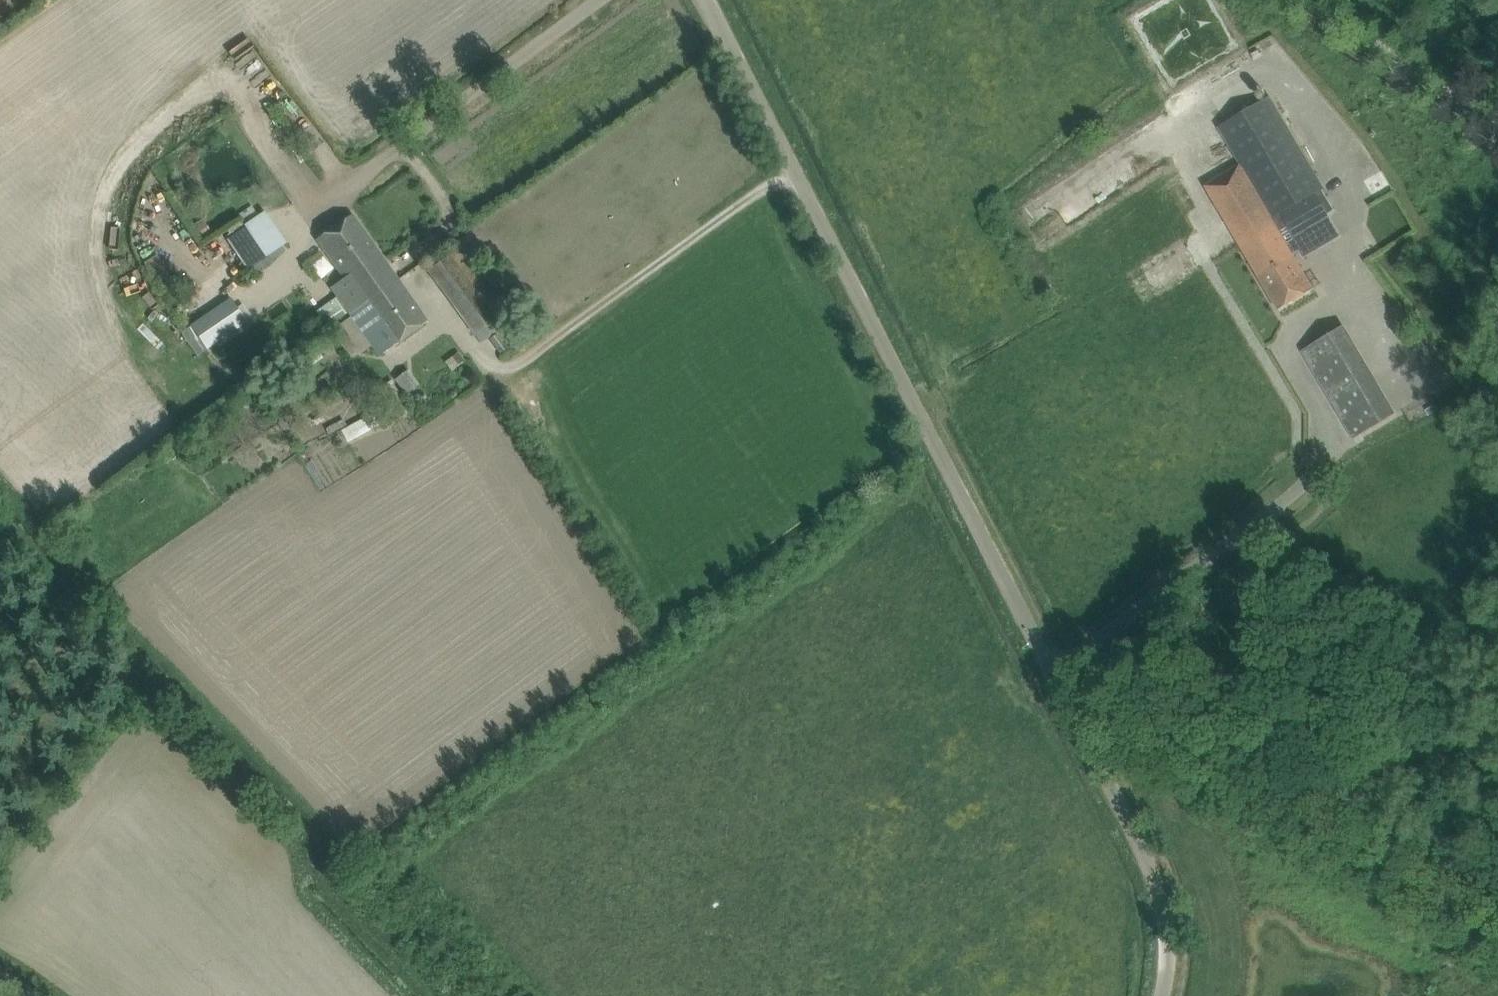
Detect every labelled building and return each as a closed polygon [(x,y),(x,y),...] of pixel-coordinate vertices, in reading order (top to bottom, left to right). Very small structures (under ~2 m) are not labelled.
[(1339,232),(1316,193),(1324,188),(1301,150),(1270,97),(1219,127),(1241,164),(1206,185),(1279,310),(1314,289),(1280,232),(1294,235),(1304,252),(1339,232)] [(249,264),(286,242),(268,210),(230,232),(249,264)] [(427,321),(398,280),(352,214),(317,238),(345,277),(331,287),(350,313),(379,355),(411,332),(427,321)] [(512,308),(494,284),(501,279),(493,269),(487,273),(464,241),(428,269),(475,334),(510,309),(512,308)] [(190,323),(208,348),(248,320),(231,295),(190,323)] [(1304,351),(1355,437),(1395,413),(1344,327),(1304,351)] [(409,370),(396,380),(406,395),(419,386),(409,370)] [(383,408),(392,422),(410,411),(391,380),(378,389),(388,405),(383,408)] [(373,413),(348,427),(355,439),(380,425),(373,413)]
